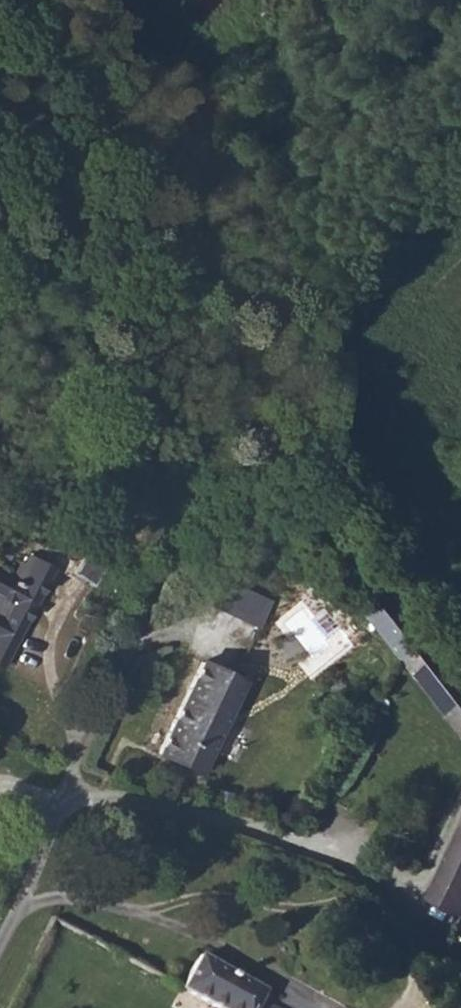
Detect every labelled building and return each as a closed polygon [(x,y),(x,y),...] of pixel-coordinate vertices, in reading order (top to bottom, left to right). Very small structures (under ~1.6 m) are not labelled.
[(19,595),(37,558),(10,544),(0,562),(0,586),(19,595)] [(224,578),(213,607),(262,624),(272,595),(224,578)] [(336,592),(381,648),(398,636),(352,579),(336,592)] [(19,595),(0,586),(0,632),(19,595)] [(460,714),(398,636),(381,648),(444,727),(460,714)] [(218,669),(181,650),(139,738),(175,759),(218,669)] [(346,715),(353,703),(340,697),(333,709),(346,715)] [(411,882),(447,902),(460,875),(460,782),(411,882)] [(160,974),(230,1007),(281,1007),(246,990),(251,982),(177,943),(160,974)]
